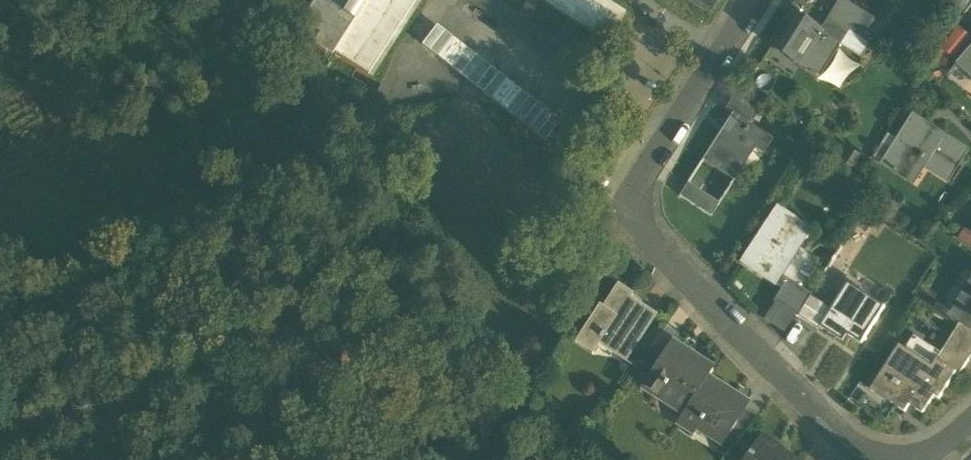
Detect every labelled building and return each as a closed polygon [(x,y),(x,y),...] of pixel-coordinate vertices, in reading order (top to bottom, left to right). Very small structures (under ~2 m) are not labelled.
[(368,73),(416,0),(314,0),(308,10),(305,9),(304,10),(313,16),(308,24),(306,22),(305,23),(319,33),(315,41),(312,39),(311,40),(327,51),(329,48),(333,50),(368,73)] [(584,77),(593,63),(565,45),(556,39),(528,21),(519,15),(496,0),(466,0),(584,77)] [(519,15),(528,21),(541,0),(528,0),(519,15)] [(607,43),(626,14),(605,0),(542,0),(569,18),(578,24),(607,43)] [(719,0),(690,0),(710,13),(719,0)] [(830,16),(853,31),(862,38),(874,19),(846,0),(838,0),(838,1),(839,2),(830,16)] [(970,5),(970,0),(954,0),(951,3),(966,13),(970,5)] [(772,44),(801,63),(821,31),(820,31),(792,13),(772,44)] [(846,43),(853,31),(830,16),(822,28),(842,40),(846,43)] [(569,18),(556,39),(565,45),(578,24),(569,18)] [(560,120),(438,24),(423,43),(545,139),(560,120)] [(943,50),(952,58),(953,59),(970,39),(970,36),(958,25),(943,50)] [(822,28),(820,31),(821,31),(838,42),(840,43),(842,40),(822,28)] [(838,42),(821,31),(801,63),(818,73),(838,42)] [(853,31),(846,43),(859,51),(866,40),(862,38),(853,31)] [(842,40),(840,43),(861,57),(870,42),(866,40),(859,51),(846,43),(842,40)] [(957,65),(970,77),(970,49),(957,65)] [(819,71),(835,88),(858,66),(842,50),(819,71)] [(952,58),(943,50),(936,60),(943,67),(952,58)] [(957,65),(950,73),(967,88),(970,83),(970,77),(957,65)] [(736,115),(751,125),(760,111),(735,94),(725,109),(732,114),(735,116),(736,115)] [(732,114),(713,144),(716,146),(735,116),(732,114)] [(702,160),(734,180),(747,160),(743,156),(750,145),(755,147),(764,152),(769,144),(770,145),(773,139),(751,125),(736,115),(735,116),(716,146),(713,144),(702,160)] [(884,163),(908,178),(921,158),(950,176),(967,149),(915,115),(899,139),(884,163)] [(884,163),(899,139),(888,132),(873,156),(884,163)] [(747,160),(755,147),(750,145),(743,156),(747,160)] [(861,154),(850,147),(841,160),(852,167),(861,154)] [(680,195),(712,215),(719,204),(688,183),(680,195)] [(741,262),(776,284),(811,229),(777,207),(741,262)] [(965,226),(957,238),(970,248),(970,231),(965,226)] [(775,301),(785,308),(800,286),(788,279),(774,301),(775,301)] [(964,290),(966,292),(958,304),(957,305),(970,315),(970,279),(964,290)] [(831,308),(824,318),(847,333),(861,342),(885,306),(848,282),(831,308)] [(604,336),(631,353),(657,313),(631,296),(634,293),(618,283),(603,305),(600,303),(576,340),(594,351),(604,336)] [(811,294),(800,286),(785,308),(795,314),(797,316),(797,315),(811,295),(811,294)] [(824,318),(831,308),(811,295),(797,315),(818,328),(819,325),(824,318)] [(785,308),(775,301),(764,318),(784,331),(795,314),(785,308)] [(960,323),(970,330),(970,315),(957,305),(958,304),(956,302),(948,315),(960,323)] [(824,318),(819,325),(843,341),(847,333),(824,318)] [(960,323),(953,333),(970,345),(970,330),(960,323)] [(647,356),(658,362),(658,361),(659,361),(672,341),(675,342),(681,334),(667,325),(647,356)] [(970,355),(970,345),(953,333),(946,344),(969,358),(970,355)] [(662,394),(686,409),(708,375),(713,367),(675,342),(672,341),(659,361),(658,361),(658,362),(641,387),(659,399),(662,394)] [(910,404),(924,413),(935,395),(939,398),(956,372),(959,373),(969,358),(946,344),(931,367),(922,360),(923,359),(900,344),(871,389),(878,393),(874,399),(893,411),(897,405),(905,411),(910,404)] [(748,401),(708,375),(686,409),(677,422),(694,433),(701,423),(725,439),(736,422),(735,422),(744,407),(748,401)] [(725,439),(735,446),(756,414),(744,407),(735,422),(736,422),(725,439)] [(760,437),(745,459),(796,459),(760,437)]
